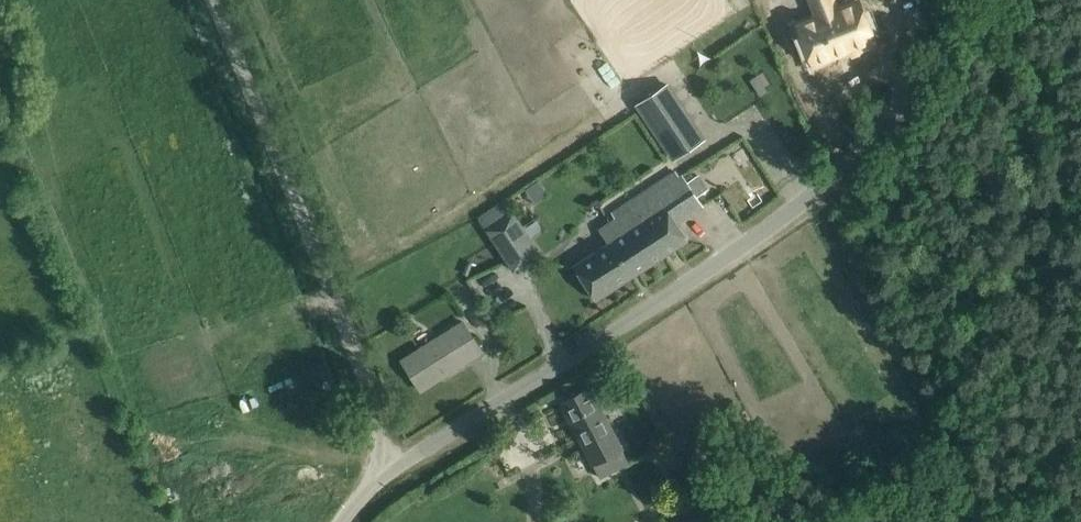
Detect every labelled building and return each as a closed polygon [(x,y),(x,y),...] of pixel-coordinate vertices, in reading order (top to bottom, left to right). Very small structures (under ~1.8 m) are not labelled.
[(816,61),(853,46),(855,52),(880,42),(863,0),(861,0),(838,9),(835,0),(827,0),(814,5),(819,17),(801,24),(816,61)] [(674,158),(703,138),(667,83),(637,103),(674,158)] [(702,206),(693,192),(681,175),(600,228),(609,242),(575,265),(596,298),(686,239),(676,223),(702,206)] [(487,229),(513,269),(532,257),(505,217),(487,229)] [(487,321),(478,327),(485,338),(496,331),(489,319),(487,321)] [(463,321),(401,360),(420,389),(482,351),(463,321)] [(561,402),(571,422),(600,476),(629,461),(589,387),(561,402)]
